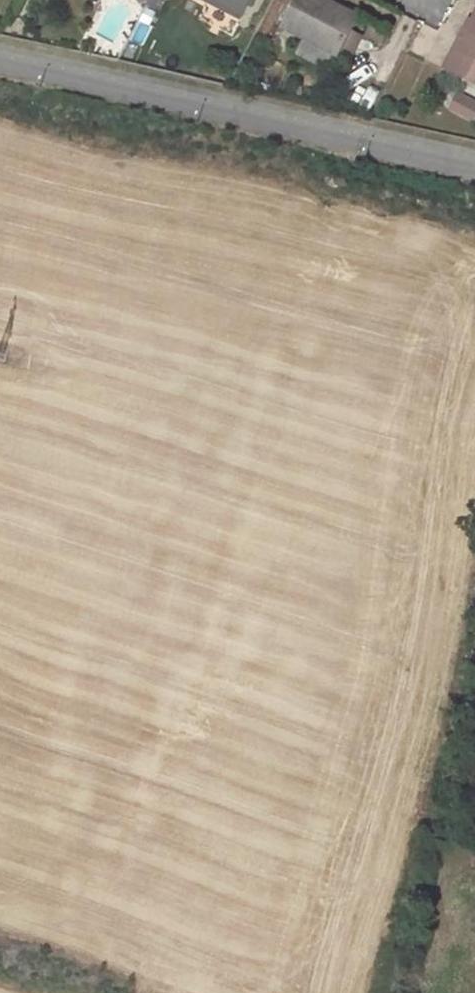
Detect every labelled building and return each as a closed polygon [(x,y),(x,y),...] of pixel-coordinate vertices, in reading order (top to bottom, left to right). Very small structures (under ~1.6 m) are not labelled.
[(91,50),(122,54),(130,0),(98,0),(91,50)] [(147,5),(156,10),(161,0),(150,0),(147,5)] [(251,0),(206,0),(242,19),(251,0)] [(330,72),(338,57),(353,29),(359,17),(325,0),(298,0),(283,27),(303,38),(295,54),(330,72)] [(362,34),(382,45),(388,32),(359,17),(353,29),(362,34)] [(463,39),(461,38),(444,70),(474,86),(474,17),(463,39)] [(347,61),(362,34),(353,29),(338,57),(347,61)] [(446,109),(473,125),(474,122),(474,101),(457,90),(446,109)]
